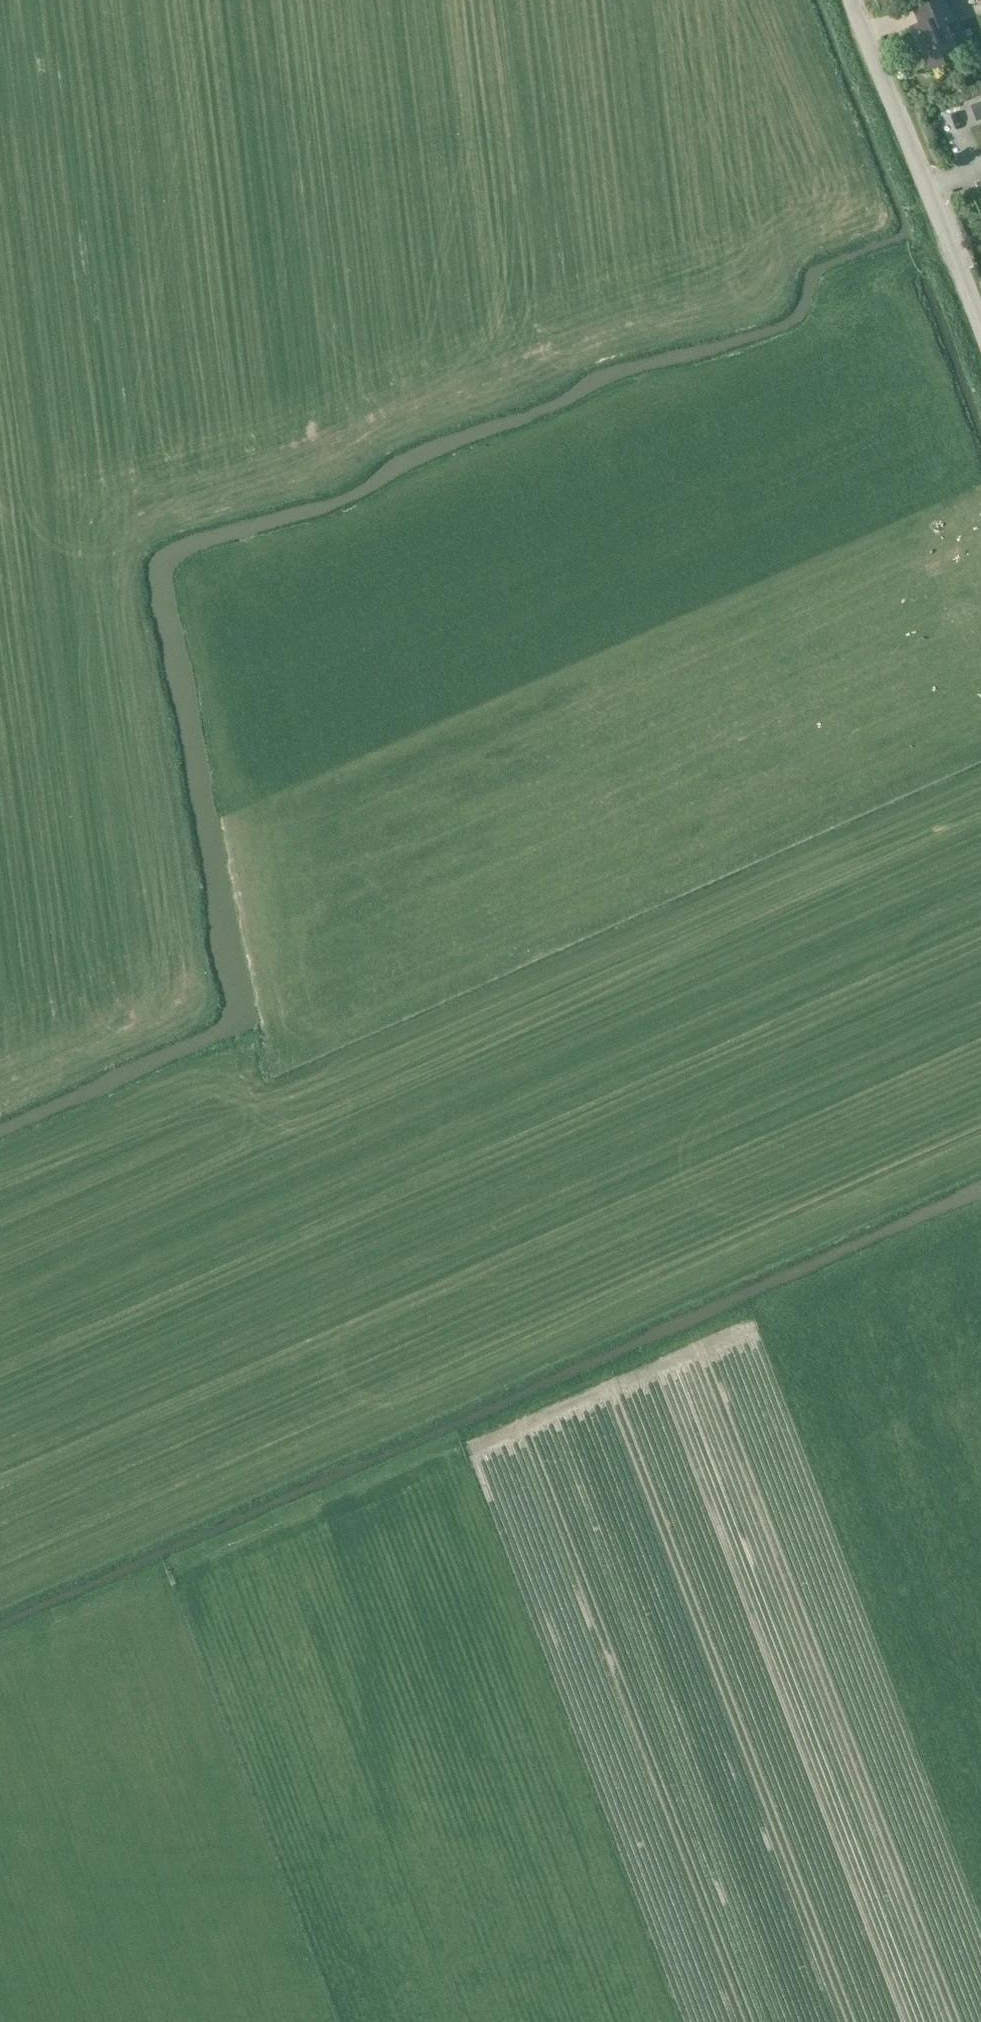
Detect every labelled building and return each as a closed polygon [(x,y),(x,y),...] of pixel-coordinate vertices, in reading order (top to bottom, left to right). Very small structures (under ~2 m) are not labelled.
[(916,6),(921,21),(912,25),(917,37),(919,37),(931,66),(961,54),(947,21),(955,18),(947,0),(931,0),(916,6)] [(969,104),(976,121),(980,119),(980,100),(969,104)] [(946,145),(963,141),(953,105),(936,110),(946,145)]
